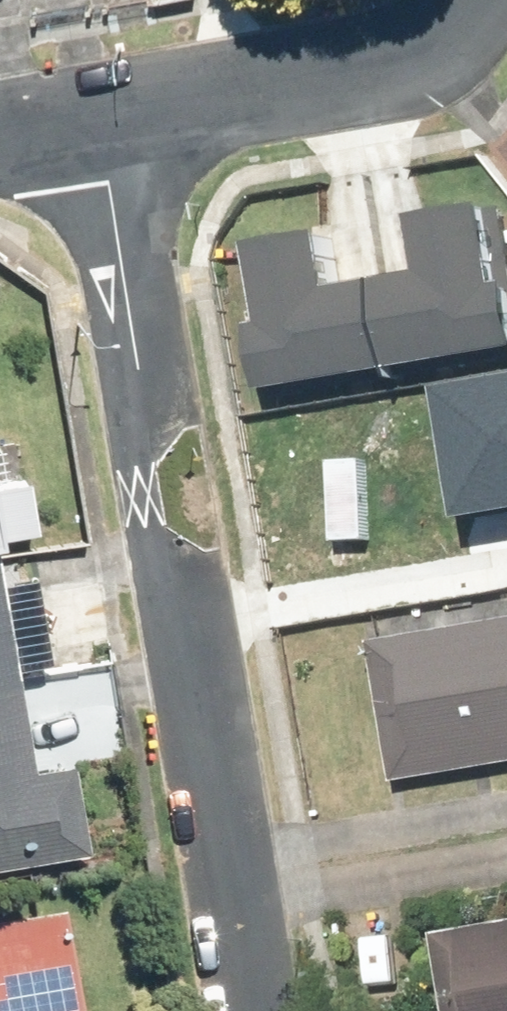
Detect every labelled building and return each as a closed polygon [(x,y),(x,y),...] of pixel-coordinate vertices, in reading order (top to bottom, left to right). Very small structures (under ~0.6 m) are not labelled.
[(484,285),(473,205),(386,217),(395,278),(370,285),(383,363),(504,347),(495,283),(484,285)] [(320,226),(246,237),(257,316),(240,318),(249,382),(383,363),(370,285),(329,291),(320,226)] [(443,514),(506,502),(506,372),(421,387),(443,514)] [(31,530),(22,482),(0,486),(0,536),(31,530)] [(93,850),(78,764),(26,773),(0,626),(0,866),(93,850)] [(367,648),(387,789),(506,771),(506,628),(367,648)] [(58,912),(0,921),(0,1010),(73,1010),(58,912)] [(436,941),(448,1010),(506,1010),(506,929),(436,941)]
